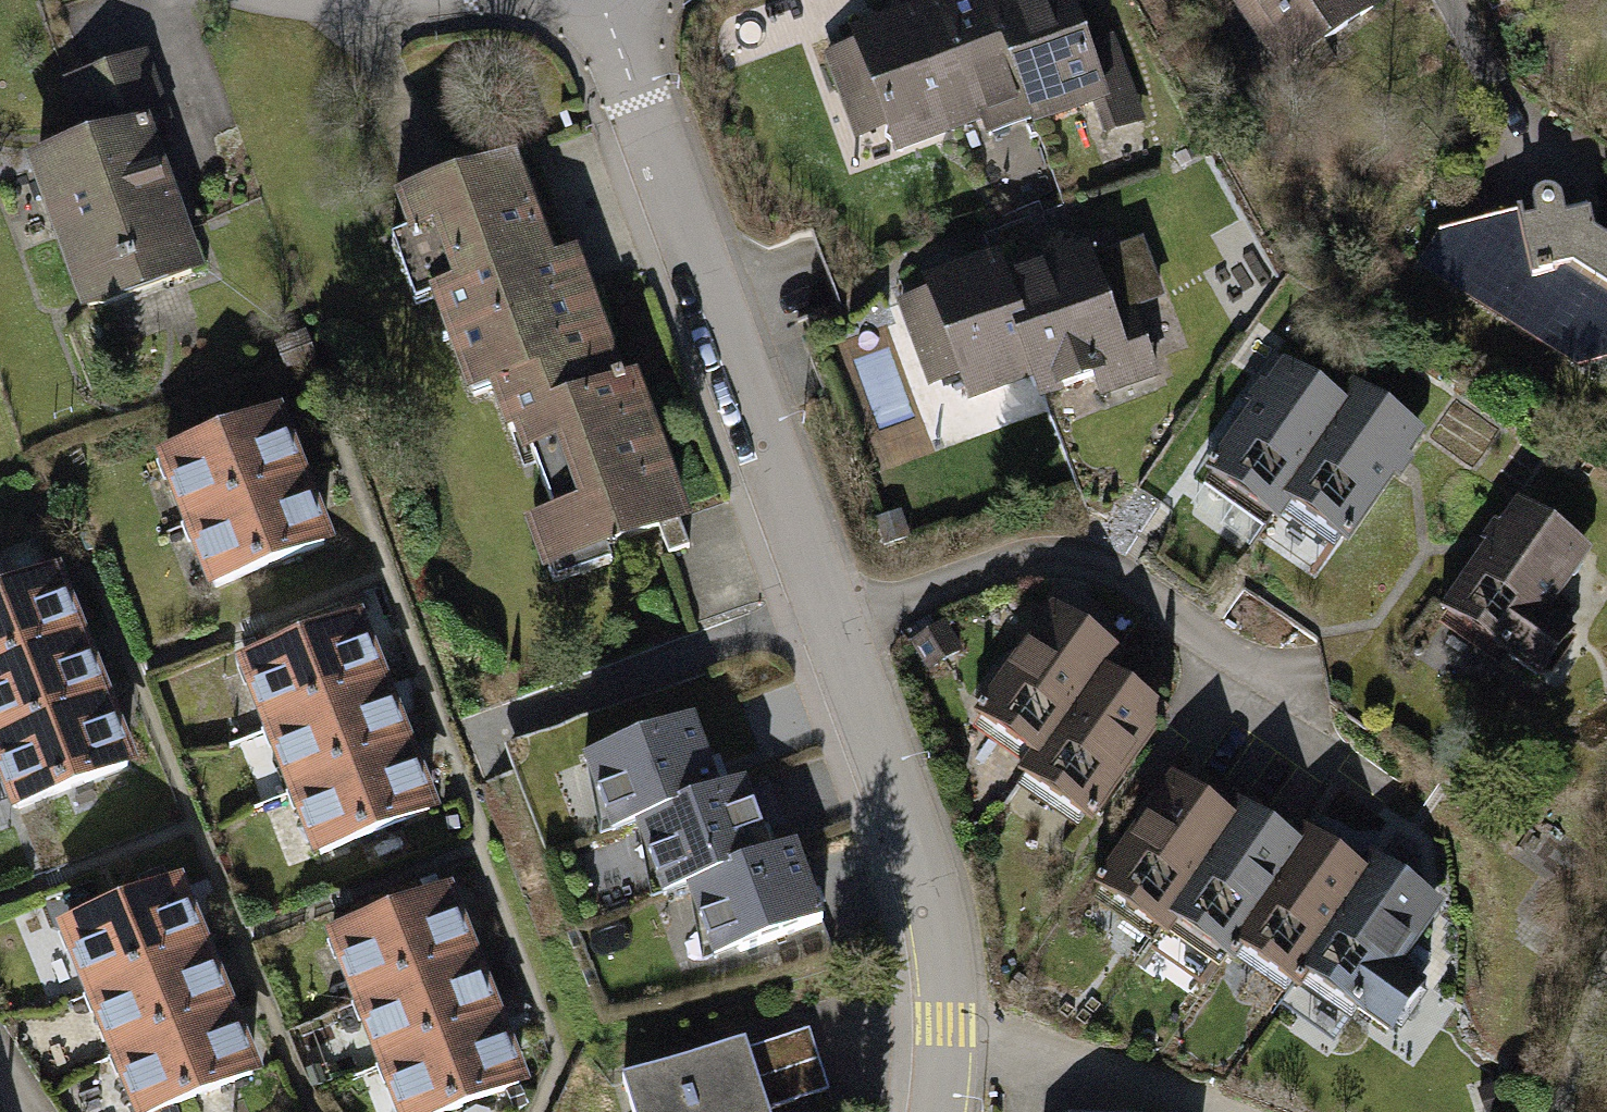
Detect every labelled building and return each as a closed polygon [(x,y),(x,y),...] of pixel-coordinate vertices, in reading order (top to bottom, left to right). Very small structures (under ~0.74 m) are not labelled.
[(922,15),(962,126),(1027,102),(995,11),(991,0),(964,0),(922,15)] [(995,11),(1027,102),(1034,122),(1101,98),(1095,82),(1121,73),(1109,40),(1083,49),(1065,0),(1027,0),(995,11)] [(1281,23),(1273,29),(1294,60),(1372,7),(1367,0),(1265,0),(1281,23)] [(857,44),(829,55),(840,85),(869,75),(897,150),(962,126),(922,15),(855,39),(857,44)] [(131,61),(72,82),(94,146),(38,165),(82,289),(158,262),(165,282),(192,273),(142,130),(154,125),(131,61)] [(549,268),(511,166),(402,206),(474,397),(494,389),(602,350),(569,260),(549,268)] [(1422,260),(1459,285),(1485,278),(1490,299),(1577,352),(1596,320),(1606,326),(1606,241),(1595,233),(1590,213),(1565,218),(1562,203),(1557,196),(1548,193),(1540,196),(1534,202),(1536,219),(1523,222),(1521,214),(1440,231),(1422,260)] [(1086,254),(1003,284),(1036,373),(1043,393),(1098,373),(1094,363),(1144,345),(1134,317),(1112,324),(1109,314),(1158,297),(1139,245),(1089,263),(1086,254)] [(930,292),(902,302),(913,332),(941,322),(969,397),(1036,373),(1003,284),(996,262),(928,287),(930,292)] [(308,334),(280,344),(287,365),(315,356),(308,334)] [(602,350),(494,389),(510,433),(523,428),(571,559),(679,519),(629,384),(616,389),(602,350)] [(1283,375),(1213,475),(1271,516),(1283,498),(1340,416),(1283,375)] [(1340,416),(1283,498),(1341,538),(1411,438),(1353,398),(1340,416)] [(261,422),(178,454),(187,478),(173,483),(189,524),(203,518),(286,486),(298,481),(282,438),(270,443),(261,422)] [(286,486),(203,518),(211,539),(198,545),(214,587),(323,544),(306,501),(294,506),(286,486)] [(1541,607),(1578,554),(1518,513),(1447,613),(1536,674),(1570,626),(1541,607)] [(0,597),(0,670),(65,645),(77,640),(61,598),(49,603),(40,581),(0,597)] [(1052,617),(981,718),(1039,759),(1098,676),(1111,659),(1052,617)] [(958,650),(942,624),(913,641),(929,668),(958,650)] [(342,627),(258,660),(267,681),(254,686),(270,728),(283,723),(367,691),(379,686),(363,644),(350,649),(342,627)] [(0,670),(0,741),(5,739),(89,707),(102,701),(86,660),(73,665),(65,645),(0,670)] [(1098,676),(1039,759),(1027,776),(1085,817),(1156,717),(1098,676)] [(367,691),(283,723),(291,745),(279,749),(295,791),(308,786),(391,753),(404,748),(388,708),(375,712),(367,691)] [(89,707),(5,739),(14,761),(1,766),(17,808),(127,765),(110,722),(97,727),(89,707)] [(691,719),(585,759),(612,833),(638,823),(719,793),(691,719)] [(391,753),(308,786),(316,807),(303,812),(320,854),(428,811),(411,768),(399,772),(391,753)] [(719,793),(638,823),(665,895),(688,886),(770,855),(743,783),(719,793)] [(1230,830),(1171,789),(1102,889),(1161,930),(1170,917),(1230,830)] [(1230,830),(1170,917),(1227,956),(1236,942),(1295,855),(1238,816),(1230,830)] [(1295,855),(1236,942),(1293,981),(1301,969),(1361,881),(1304,842),(1295,855)] [(770,855),(688,886),(716,960),(740,951),(822,920),(794,846),(770,855)] [(1361,881),(1301,969),(1387,1028),(1420,981),(1391,962),(1428,909),(1370,868),(1361,881)] [(75,953),(92,993),(104,988),(188,954),(200,949),(183,909),(171,914),(161,891),(79,925),(88,948),(75,953)] [(344,961),(360,1002),(374,996),(457,964),(469,959),(453,917),(440,922),(432,900),(348,933),(357,956),(344,961)] [(102,1019),(117,1055),(130,1050),(213,1016),(225,1011),(209,970),(197,975),(188,954),(104,988),(115,1014),(102,1019)] [(368,1022),(385,1064),(397,1059),(481,1026),(494,1022),(477,979),(464,984),(457,964),(374,996),(382,1017),(368,1022)] [(141,1111),(157,1111),(251,1074),(234,1032),(221,1037),(213,1016),(130,1050),(139,1071),(126,1076),(141,1111)] [(404,1111),(447,1111),(518,1085),(501,1041),(489,1046),(481,1026),(397,1059),(406,1080),(393,1085),(404,1111)] [(622,1081),(632,1111),(768,1111),(768,1110),(828,1091),(809,1029),(689,1067),(686,1058),(622,1081)]
